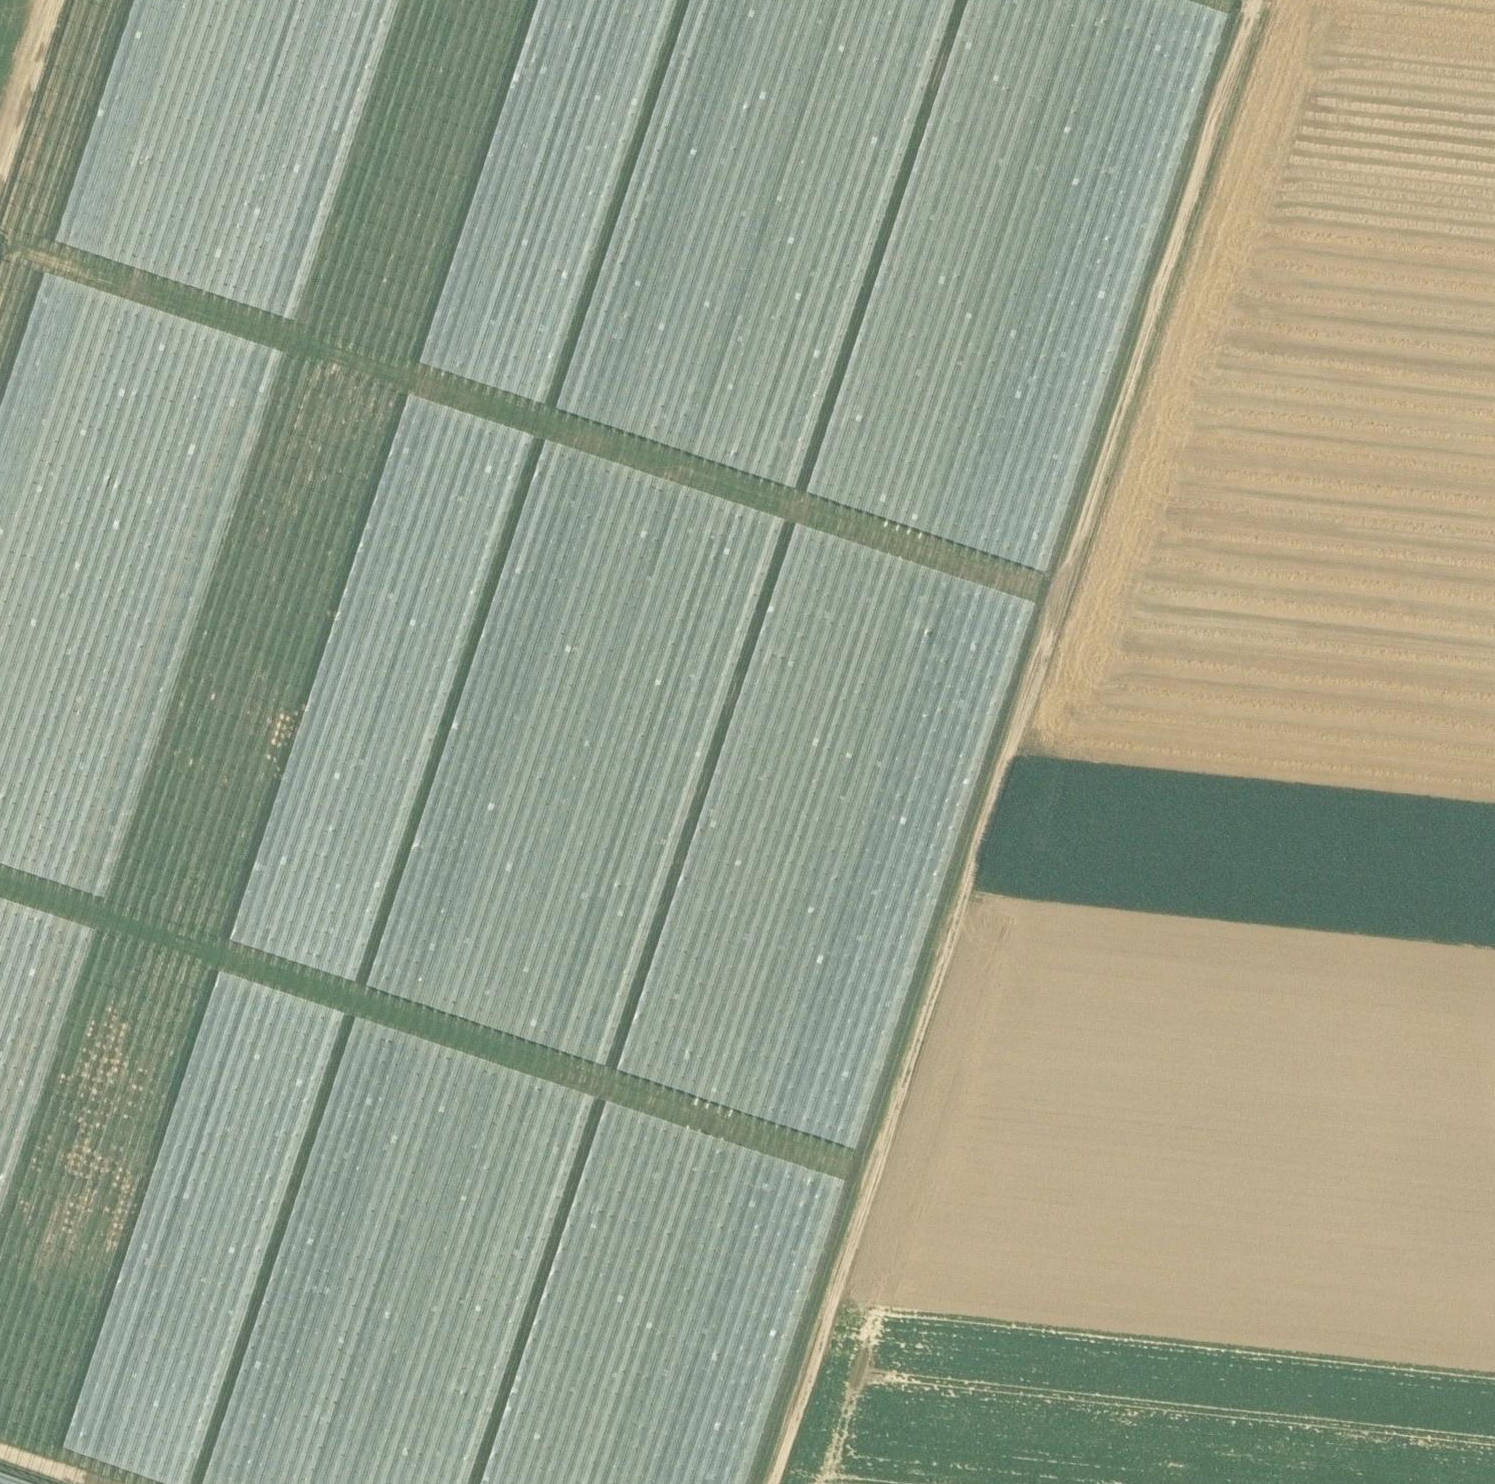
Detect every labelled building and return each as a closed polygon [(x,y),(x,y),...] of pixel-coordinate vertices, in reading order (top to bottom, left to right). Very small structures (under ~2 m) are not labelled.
[(1215,57),(1228,16),(1181,1),(1176,20),(1186,23),(1181,36),(1193,39),(1190,49),(1215,57)] [(1007,620),(1030,624),(1034,604),(1011,600),(1007,620)] [(833,1215),(843,1182),(774,1161),(767,1184),(799,1194),(796,1204),(833,1215)]
